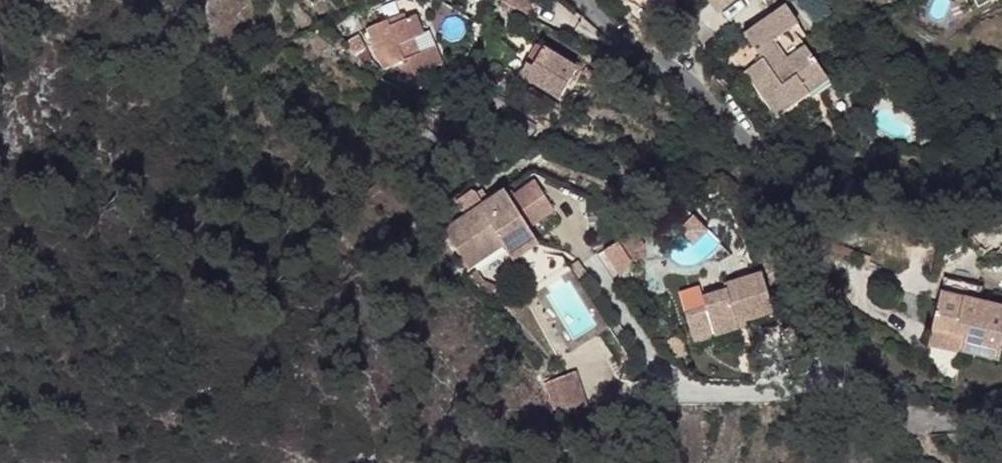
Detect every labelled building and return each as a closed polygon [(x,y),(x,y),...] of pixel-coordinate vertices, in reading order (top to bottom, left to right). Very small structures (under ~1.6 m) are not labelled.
[(786,5),(746,34),(765,60),(748,72),(779,115),(810,93),(814,99),(834,84),(794,28),(799,24),(786,5)] [(388,25),(385,20),(367,28),(384,67),(398,62),(406,79),(439,63),(432,47),(422,51),(416,38),(426,33),(415,12),(404,18),(388,25)] [(401,13),(385,20),(388,25),(404,18),(401,13)] [(547,42),(543,49),(577,70),(581,64),(547,42)] [(439,44),(432,47),(439,63),(446,60),(439,44)] [(523,69),(520,74),(560,99),(577,70),(543,49),(532,66),(529,72),(523,69)] [(529,72),(532,66),(527,63),(523,69),(529,72)] [(513,179),(451,220),(475,256),(510,232),(520,247),(546,229),(513,179)] [(699,215),(683,227),(692,242),(709,230),(699,215)] [(714,335),(739,328),(738,323),(748,320),(775,312),(764,273),(725,284),(726,290),(706,297),(707,305),(687,310),(692,330),(711,325),(714,335)] [(933,328),(938,330),(966,336),(963,351),(998,359),(1001,342),(1001,308),(977,303),(979,286),(943,278),(933,328)] [(681,289),(687,310),(707,305),(706,297),(702,284),(681,289)] [(711,325),(692,330),(695,341),(714,335),(711,325)] [(681,333),(667,336),(677,356),(687,354),(681,333)] [(554,380),(562,406),(597,406),(585,370),(554,380)]
